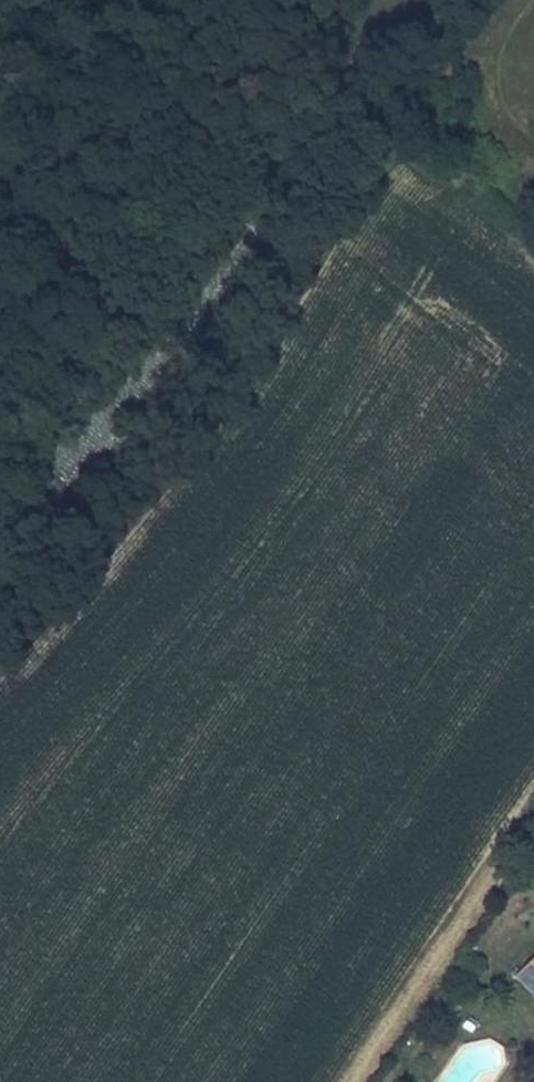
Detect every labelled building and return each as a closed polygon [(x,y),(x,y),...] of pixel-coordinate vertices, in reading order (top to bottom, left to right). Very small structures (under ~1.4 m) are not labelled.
[(517,974),(533,993),(533,957),(517,974)]
